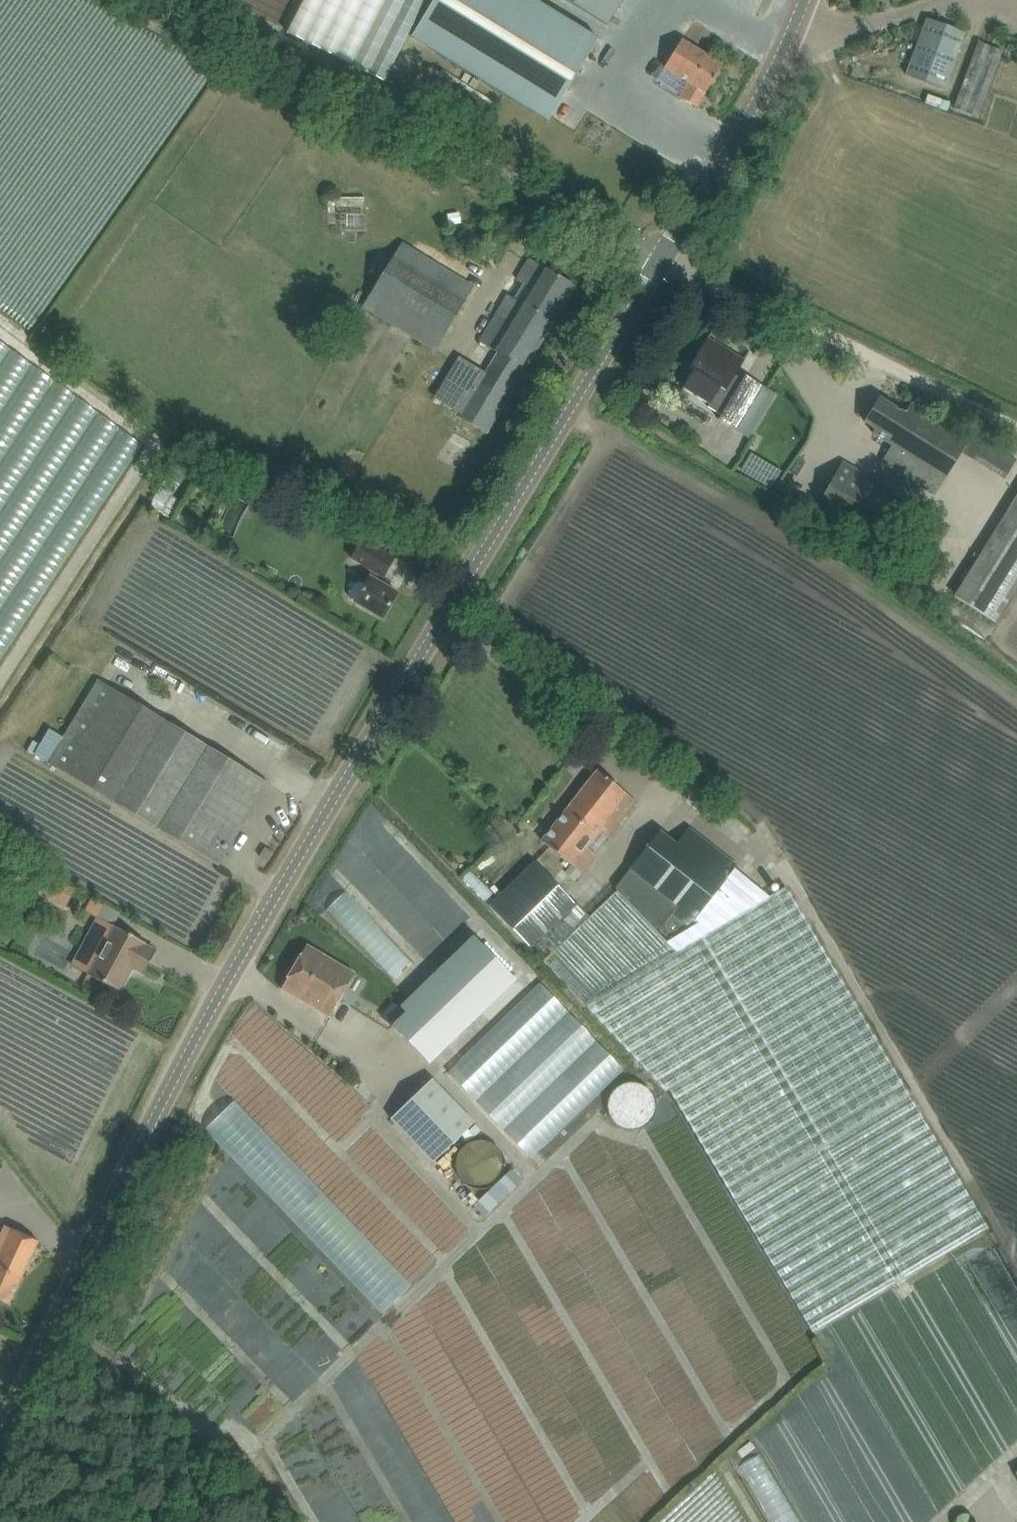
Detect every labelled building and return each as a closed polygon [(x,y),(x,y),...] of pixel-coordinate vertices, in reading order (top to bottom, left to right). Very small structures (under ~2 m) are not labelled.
[(287,33),(384,81),(425,0),(303,0),(287,33)] [(412,38),(548,121),(557,107),(557,106),(562,98),(598,39),(534,0),(435,0),(412,38)] [(606,23),(607,24),(622,0),(568,0),(606,23)] [(909,64),(905,74),(945,89),(949,77),(966,32),(926,18),(917,43),(909,64)] [(681,40),(664,67),(689,83),(680,98),(695,107),(721,66),(681,40)] [(1001,50),(977,41),(953,108),(977,118),(1001,50)] [(338,201),(338,236),(373,235),(373,201),(338,201)] [(363,306),(433,349),(472,287),(402,243),(363,306)] [(507,296),(479,342),(492,350),(486,359),(493,363),(519,379),(523,372),(574,287),(529,260),(517,280),(523,284),(514,299),(507,296)] [(696,365),(683,388),(701,399),(709,404),(707,407),(720,415),(718,419),(735,430),(762,385),(745,375),(740,383),(733,379),(744,360),(707,338),(692,363),(696,365)] [(445,399),(442,403),(462,415),(482,427),(487,430),(512,390),(486,374),(467,363),(463,368),(445,399)] [(881,461),(899,472),(934,494),(961,452),(1004,480),(1016,460),(972,432),(967,440),(928,415),(911,405),(905,414),(879,398),(864,422),(875,429),(872,433),(892,445),(881,461)] [(813,512),(865,542),(889,557),(907,530),(882,513),(894,492),(843,462),(813,512)] [(175,490),(163,483),(152,503),(150,507),(170,518),(180,501),(171,496),(175,490)] [(943,496),(955,507),(967,494),(955,483),(943,496)] [(995,621),(1016,587),(1016,496),(986,546),(955,596),(995,621)] [(351,600),(355,602),(365,608),(381,619),(397,593),(376,580),(379,575),(382,577),(393,558),(377,548),(362,539),(350,558),(368,569),(365,574),(370,577),(365,584),(361,582),(358,582),(355,583),(353,585),(351,588),(349,591),(349,594),(349,597),(351,600)] [(57,768),(201,856),(218,866),(268,784),(251,773),(97,680),(63,737),(50,729),(35,754),(47,762),(57,768)] [(633,799),(613,783),(597,771),(541,842),(579,872),(594,853),(584,845),(599,826),(606,832),(633,799)] [(617,888),(668,939),(665,941),(616,892),(588,918),(575,904),(534,862),(489,906),(529,948),(534,944),(545,957),(541,961),(665,1092),(667,1090),(811,1332),(986,1230),(785,888),(769,898),(734,869),(736,865),(687,827),(675,843),(659,831),(622,877),(625,880),(617,888)] [(268,862),(273,853),(264,848),(259,856),(268,862)] [(454,858),(453,869),(465,870),(466,859),(454,858)] [(47,874),(39,890),(66,906),(75,890),(47,874)] [(92,897),(85,910),(97,917),(105,903),(92,897)] [(71,965),(87,974),(119,991),(132,968),(143,974),(155,951),(144,945),(145,943),(97,917),(71,965)] [(417,1001),(403,1014),(439,1053),(527,971),(486,927),(412,996),(417,1001)] [(281,989),(298,999),(330,1018),(355,974),(306,946),(281,989)] [(624,1070),(539,983),(445,1071),(530,1159),(624,1070)] [(391,1118),(433,1162),(475,1122),(433,1078),(391,1118)] [(638,1125),(649,1112),(628,1093),(616,1106),(638,1125)] [(390,1315),(418,1288),(239,1105),(210,1133),(346,1273),(347,1272),(390,1315)] [(455,1162),(455,1164),(455,1166),(455,1170),(458,1176),(459,1178),(461,1180),(462,1181),(463,1183),(465,1184),(469,1186),(471,1187),(477,1188),(481,1188),(488,1187),(490,1186),(491,1185),(493,1184),(495,1183),(498,1180),(501,1176),(503,1170),(504,1166),(504,1162),(503,1158),(501,1152),(498,1148),(495,1145),(493,1144),(491,1143),(490,1142),(488,1141),(481,1140),(477,1140),(471,1141),(469,1142),(465,1144),(463,1145),(462,1147),(461,1148),(459,1150),(458,1152),(455,1158),(455,1162)] [(481,1208),(493,1221),(532,1186),(521,1173),(481,1208)] [(267,1208),(254,1220),(267,1233),(280,1221),(267,1208)] [(9,1304),(38,1242),(5,1226),(0,1236),(0,1300),(9,1304)]
